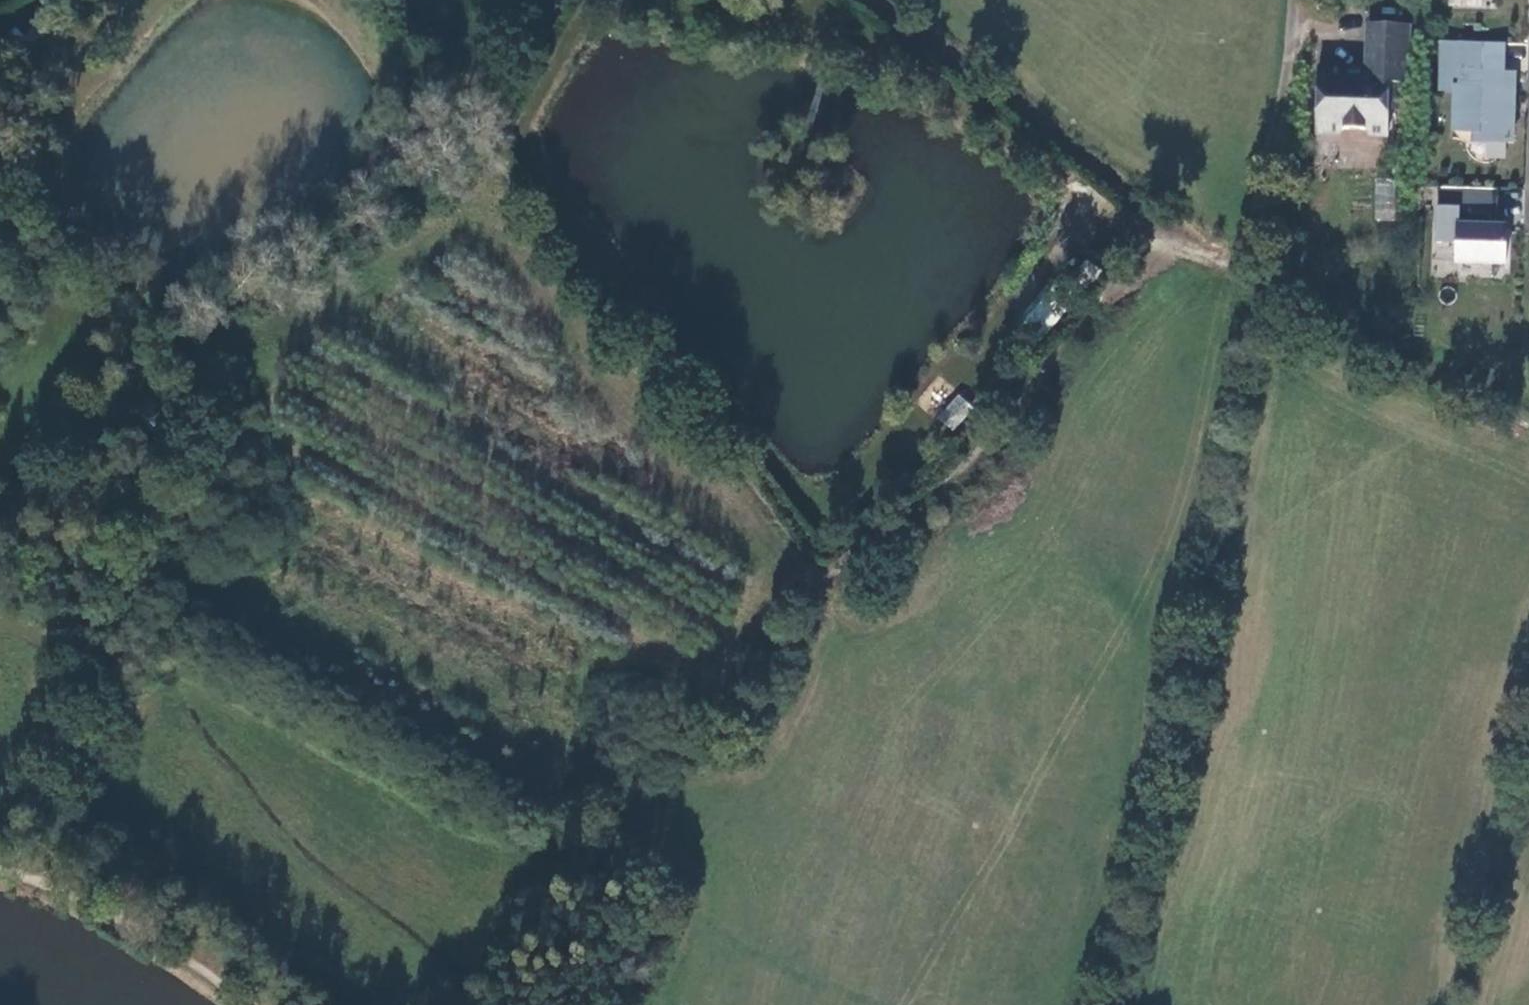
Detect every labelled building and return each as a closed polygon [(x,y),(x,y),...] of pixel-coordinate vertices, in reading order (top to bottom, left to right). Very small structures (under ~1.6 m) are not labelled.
[(1371,23),(1369,69),(1370,74),(1360,74),(1355,69),(1319,68),(1319,135),(1341,136),(1348,129),(1365,130),(1372,135),(1391,135),(1391,110),(1392,81),(1400,81),(1403,23),(1371,23)] [(1503,42),(1451,41),(1451,55),(1443,55),(1442,90),(1462,91),(1461,114),(1456,113),(1456,130),(1487,131),(1487,142),(1513,142),(1513,112),(1506,112),(1507,73),(1502,73),(1503,42)] [(1451,55),(1451,41),(1444,41),(1443,55),(1451,55)] [(1400,110),(1400,81),(1392,81),(1391,110),(1400,110)] [(1373,220),(1394,221),(1395,181),(1375,181),(1373,220)] [(1499,187),(1439,186),(1437,241),(1458,242),(1457,261),(1506,263),(1507,225),(1498,224),(1490,224),(1490,214),(1498,209),(1499,187)] [(1498,224),(1498,209),(1490,214),(1490,224),(1498,224)] [(1047,336),(1065,302),(1043,290),(1025,324),(1047,336)] [(962,399),(942,421),(956,434),(976,412),(962,399)]
